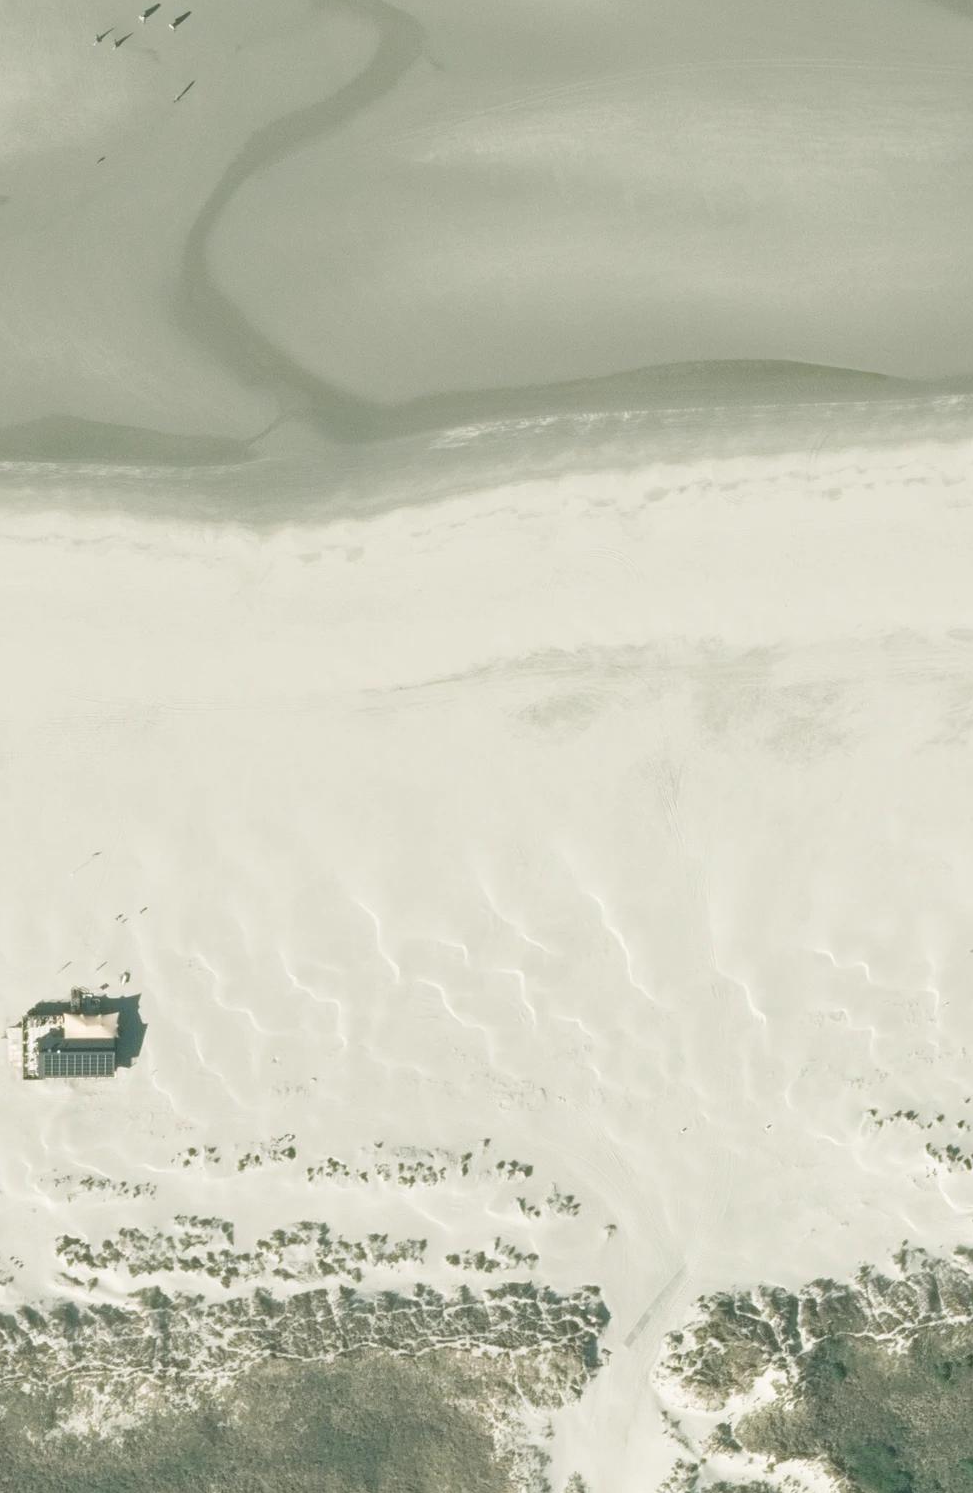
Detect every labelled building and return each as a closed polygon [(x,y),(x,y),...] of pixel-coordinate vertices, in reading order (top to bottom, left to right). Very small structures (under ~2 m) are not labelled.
[(19,1016),(19,1077),(111,1077),(111,1016),(19,1016)]
